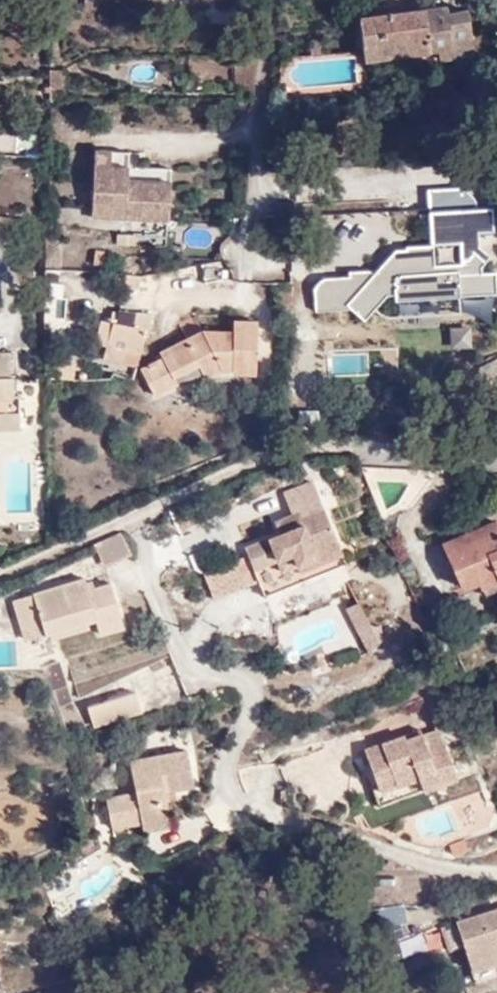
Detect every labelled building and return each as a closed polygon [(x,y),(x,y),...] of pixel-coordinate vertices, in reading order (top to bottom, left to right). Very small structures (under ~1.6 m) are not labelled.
[(448,7),(361,19),(366,65),(427,58),(432,54),(439,53),(440,62),(452,61),(455,58),(462,56),(463,51),(475,49),(470,11),(450,14),(448,7)] [(130,148),(96,146),(93,213),(170,216),(172,177),(129,176),(130,148)] [(477,211),(474,184),(425,188),(427,215),(477,211)] [(395,319),(495,314),(493,274),(491,274),(488,211),(426,214),(428,250),(384,252),(385,273),(312,277),(314,313),(395,309),(395,319)] [(149,298),(127,298),(126,311),(106,312),(106,322),(96,322),(98,354),(124,356),(123,345),(138,344),(139,324),(147,325),(149,298)] [(257,322),(234,321),(233,330),(201,330),(158,347),(160,353),(138,365),(150,389),(177,379),(172,372),(193,364),(199,372),(203,367),(233,367),(233,378),(255,377),(257,322)] [(470,350),(468,327),(440,329),(442,352),(470,350)] [(10,416),(9,396),(2,396),(3,375),(0,375),(0,416),(10,416)] [(307,504),(291,511),(294,519),(311,512),(307,504)] [(490,529),(478,504),(428,526),(448,571),(496,549),(496,526),(490,529)] [(294,519),(291,511),(272,520),(277,532),(244,546),(258,581),(296,565),(298,571),(341,553),(320,507),(311,512),(294,519)] [(132,554),(121,528),(93,540),(104,566),(132,554)] [(448,571),(456,589),(496,569),(496,549),(448,571)] [(296,565),(258,581),(265,596),(344,562),(341,553),(298,571),(296,565)] [(243,556),(203,574),(214,598),(253,582),(243,556)] [(66,584),(58,589),(63,599),(71,595),(66,584)] [(63,599),(58,589),(34,598),(37,604),(11,616),(23,644),(31,640),(36,652),(71,636),(68,629),(77,626),(85,643),(107,633),(87,589),(71,595),(63,599)] [(370,617),(360,597),(347,604),(357,624),(370,617)] [(139,717),(131,685),(81,697),(89,729),(139,717)] [(414,770),(417,778),(422,789),(454,779),(437,727),(412,735),(410,730),(364,746),(376,783),(414,770)] [(134,825),(140,840),(172,828),(159,799),(188,788),(172,750),(117,771),(130,804),(100,816),(108,836),(134,825)] [(378,791),(417,778),(414,770),(376,783),(378,791)] [(114,851),(140,840),(134,825),(108,836),(114,851)] [(432,913),(440,938),(452,935),(465,974),(496,963),(496,966),(496,891),(432,913)] [(60,900),(52,904),(57,914),(65,911),(60,900)]
